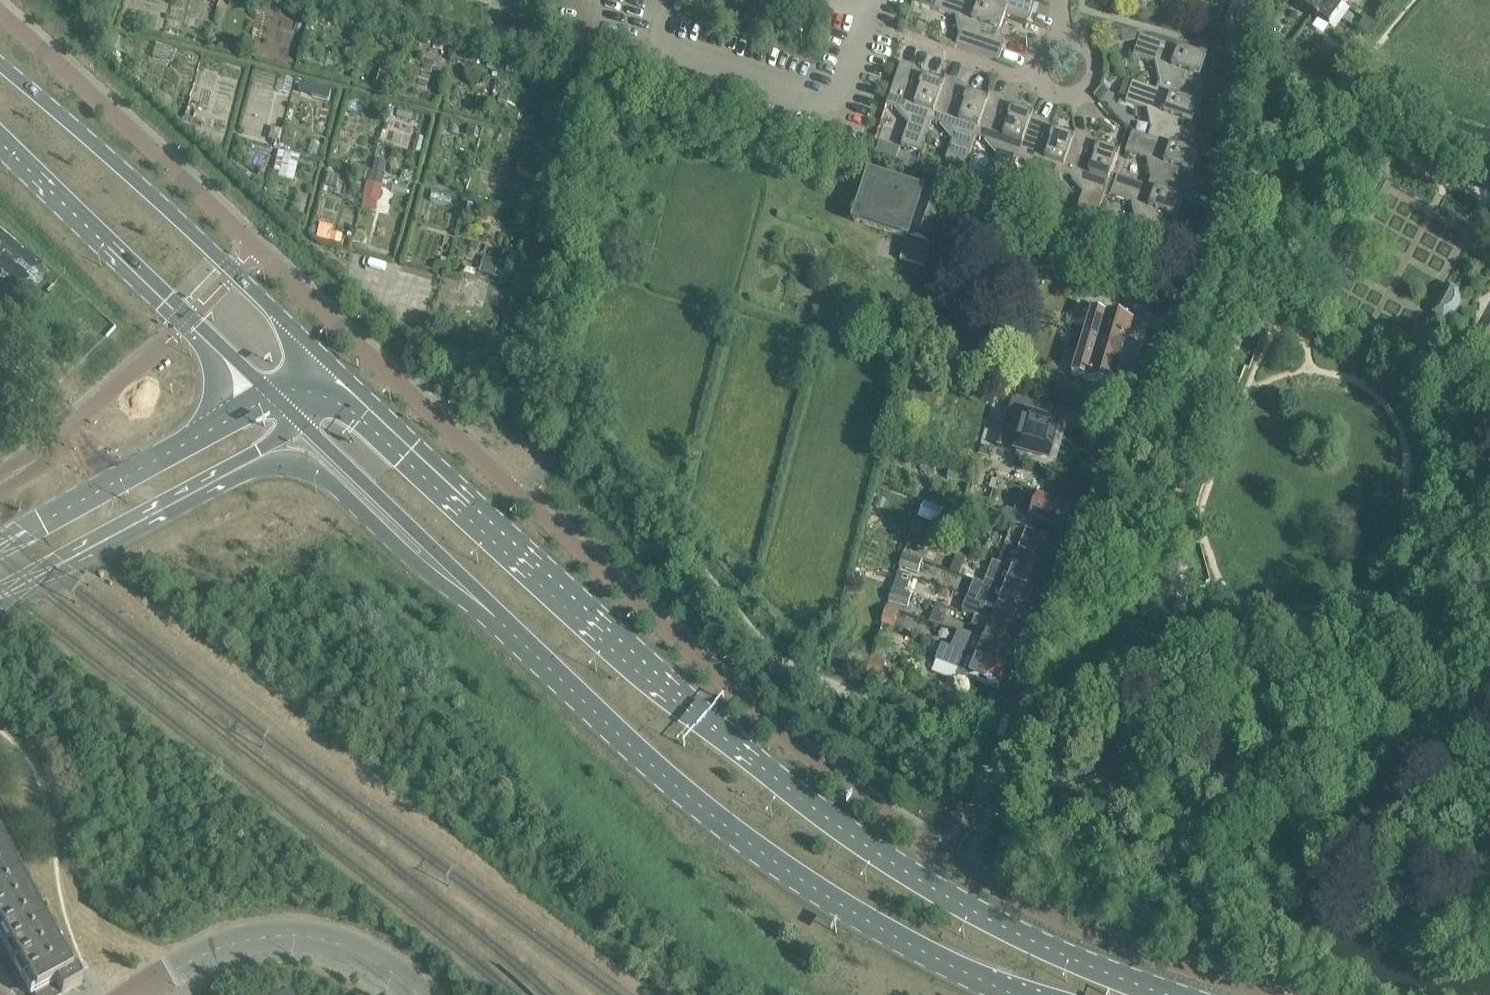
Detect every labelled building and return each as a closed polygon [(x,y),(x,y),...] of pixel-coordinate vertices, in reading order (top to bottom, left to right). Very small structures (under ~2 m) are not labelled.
[(934,8),(937,0),(923,0),(921,4),(934,8)] [(1006,13),(1006,12),(986,6),(986,5),(971,0),(937,0),(934,8),(934,9),(955,17),(959,36),(956,45),(997,60),(998,57),(997,57),(1000,48),(1001,48),(1002,46),(999,45),(996,30),(997,29),(997,31),(999,31),(1000,31),(1006,13)] [(986,5),(986,6),(1006,12),(1006,13),(1027,20),(1028,18),(1027,18),(1031,8),(1031,9),(1032,6),(1029,5),(1028,0),(988,0),(986,5)] [(1164,12),(1218,4),(1217,0),(1162,0),(1164,12)] [(1329,26),(1347,2),(1343,0),(1304,0),(1301,4),(1304,7),(1304,8),(1329,26)] [(1361,31),(1367,35),(1373,26),(1364,19),(1360,24),(1361,31)] [(1110,38),(1122,36),(1121,34),(1124,33),(1126,42),(1134,40),(1136,34),(1112,26),(1108,29),(1110,38)] [(1155,63),(1159,82),(1156,90),(1197,104),(1196,104),(1200,94),(1201,92),(1198,91),(1195,76),(1196,76),(1197,77),(1199,78),(1199,77),(1205,58),(1140,35),(1133,55),(1155,63)] [(1325,38),(1315,55),(1334,68),(1344,50),(1325,38)] [(931,121),(943,87),(942,86),(924,80),(923,82),(924,83),(923,84),(913,72),(914,69),(912,69),(902,66),(902,65),(900,65),(886,106),(895,109),(908,124),(901,145),(921,152),(931,121)] [(332,99),(334,89),(301,80),(299,90),(332,99)] [(944,80),(942,86),(943,87),(931,121),(939,124),(953,139),(945,161),(965,167),(976,136),(975,136),(987,102),(986,101),(968,95),(967,97),(968,98),(967,99),(957,88),(958,85),(956,84),(946,81),(946,80),(944,80)] [(1151,129),(1148,137),(1189,151),(1190,151),(1189,150),(1192,141),(1193,141),(1194,139),(1190,138),(1187,123),(1189,123),(1189,124),(1191,125),(1197,106),(1198,105),(1197,105),(1197,104),(1156,90),(1125,80),(1121,91),(1128,94),(1126,102),(1147,110),(1151,129)] [(989,95),(986,101),(987,102),(975,136),(976,136),(984,139),(997,154),(989,176),(1009,183),(1017,159),(1031,117),(1012,111),(1011,113),(1012,114),(1011,114),(1001,103),(1003,100),(1000,99),(1000,100),(990,96),(991,96),(989,95)] [(1032,119),(1031,118),(1032,117),(1031,117),(1017,159),(1025,162),(1039,177),(1031,199),(1051,205),(1062,174),(1061,174),(1073,140),(1072,140),(1054,133),(1053,135),(1054,136),(1053,137),(1043,126),(1044,123),(1042,122),(1042,123),(1032,119)] [(1182,199),(1182,200),(1189,202),(1189,200),(1188,200),(1192,190),(1193,190),(1193,188),(1190,187),(1187,172),(1189,172),(1189,173),(1191,174),(1198,154),(1189,152),(1189,151),(1148,137),(1132,132),(1125,152),(1147,159),(1150,179),(1148,187),(1147,187),(1182,199)] [(1075,133),(1072,140),(1073,140),(1061,174),(1062,174),(1070,177),(1083,192),(1075,214),(1095,221),(1105,194),(1111,174),(1118,155),(1098,148),(1097,150),(1098,152),(1097,153),(1087,141),(1088,138),(1086,137),(1086,138),(1076,134),(1077,134),(1075,133)] [(900,149),(880,141),(874,157),(908,169),(912,157),(899,152),(900,149)] [(869,156),(874,157),(878,147),(873,145),(869,156)] [(273,171),(295,177),(301,154),(280,148),(273,171)] [(961,173),(952,169),(948,181),(957,184),(961,173)] [(1175,218),(1182,200),(1182,199),(1147,187),(1148,187),(1111,174),(1105,194),(1110,196),(1131,203),(1135,223),(1132,232),(1173,246),(1174,244),(1173,244),(1177,234),(1177,235),(1178,232),(1175,231),(1172,217),(1173,216),(1174,218),(1175,218)] [(869,175),(868,176),(866,185),(858,182),(848,213),(856,216),(855,221),(907,239),(900,260),(924,267),(947,199),(922,192),(869,175)] [(484,255),(481,272),(511,278),(514,261),(484,255)] [(1461,298),(1458,290),(1449,285),(1442,297),(1440,301),(1433,313),(1443,318),(1450,316),(1457,312),(1460,305),(1461,298)] [(1077,357),(1072,375),(1112,386),(1116,372),(1126,375),(1135,344),(1125,341),(1129,326),(1128,316),(1119,313),(1113,321),(1091,313),(1081,345),(1071,342),(1067,354),(1077,357)] [(1016,453),(1048,461),(1049,461),(1050,456),(1054,457),(1057,446),(1053,445),(1058,426),(1026,417),(1016,453)] [(934,473),(936,465),(923,461),(921,469),(934,473)] [(967,484),(970,472),(951,466),(947,478),(967,484)] [(1036,532),(1040,522),(1063,532),(1071,511),(1023,492),(1015,511),(1008,508),(1004,519),(1036,532)] [(867,523),(874,526),(877,518),(870,515),(867,523)] [(924,525),(913,522),(910,533),(920,536),(924,525)] [(1023,544),(1020,553),(1049,565),(1057,546),(1027,534),(1026,534),(1015,530),(1015,531),(1011,529),(1008,537),(1023,544)] [(967,531),(960,546),(969,549),(975,534),(967,531)] [(997,554),(993,563),(1042,583),(1049,565),(1020,553),(1005,547),(1002,555),(997,554)] [(901,566),(921,573),(925,560),(905,554),(901,566)] [(960,574),(966,559),(967,558),(958,555),(951,570),(960,574)] [(993,563),(986,580),(1035,599),(1042,583),(993,563)] [(896,584),(926,593),(930,582),(918,579),(919,576),(900,571),(896,584)] [(986,580),(983,589),(979,598),(1028,617),(1035,599),(986,580)] [(891,601),(910,607),(914,594),(895,588),(891,601)] [(994,614),(991,623),(1021,635),(1028,617),(979,598),(976,607),(994,614)] [(948,608),(937,604),(930,622),(941,626),(948,608)] [(912,614),(888,606),(882,623),(906,631),(912,614)] [(987,632),(984,640),(1014,652),(1021,635),(991,623),(975,616),(971,625),(987,632)] [(880,628),(876,642),(889,646),(893,632),(880,628)] [(962,632),(955,648),(977,657),(1007,669),(1014,652),(984,640),(962,632)] [(977,678),(1000,687),(1007,669),(977,657),(955,648),(944,643),(938,658),(960,667),(958,672),(960,677),(971,682),(976,680),(977,678)] [(875,650),(873,656),(886,660),(888,654),(875,650)] [(934,659),(929,672),(952,681),(958,668),(934,659)] [(81,984),(75,973),(70,976),(0,848),(0,934),(33,994),(61,994),(81,984)]
